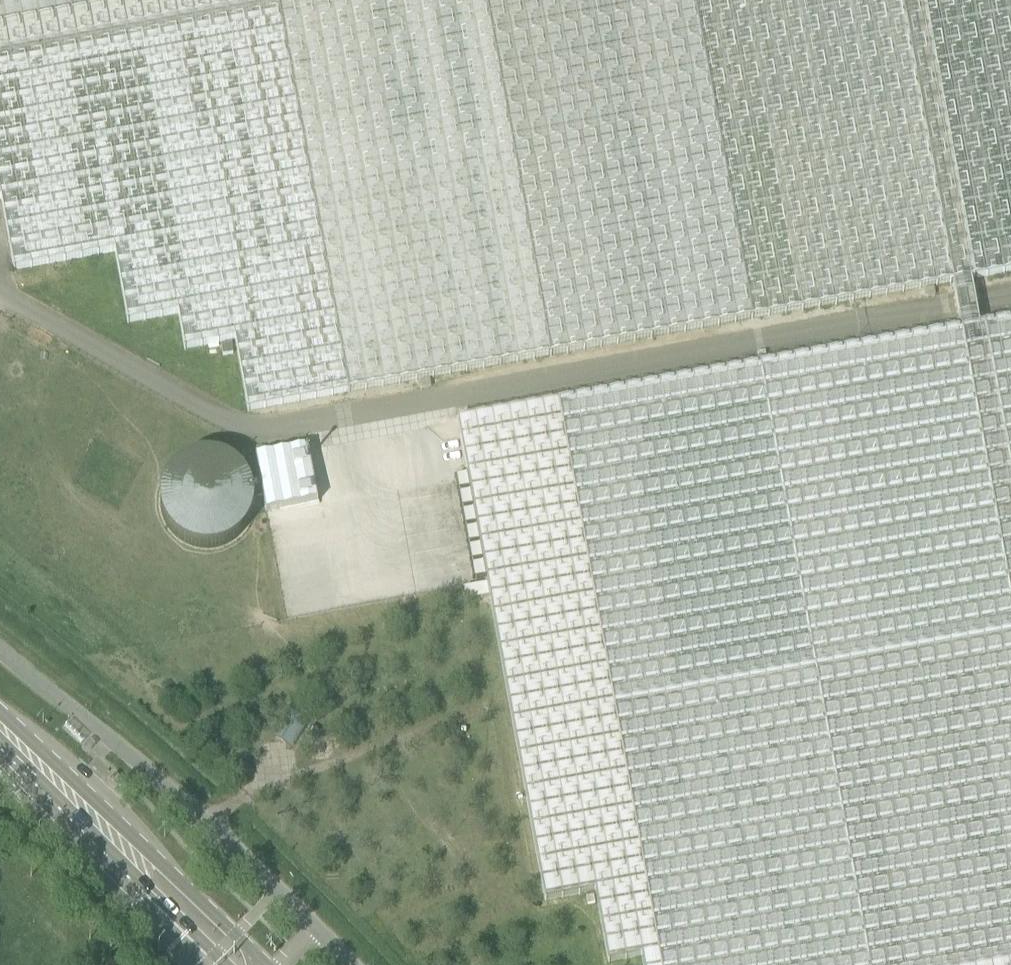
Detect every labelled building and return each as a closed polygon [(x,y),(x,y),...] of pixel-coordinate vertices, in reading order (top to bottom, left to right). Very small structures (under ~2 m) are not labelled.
[(1,200),(14,272),(114,253),(127,324),(178,315),(184,350),(234,341),(247,412),(1010,273),(1010,0),(0,0),(0,200),(1,200)] [(456,419),(527,809),(540,879),(591,870),(604,941),(654,932),(660,964),(1010,964),(1010,319),(456,419)] [(307,449),(256,458),(265,513),(317,504),(307,449)] [(226,545),(240,537),(251,525),(257,510),(258,493),(253,477),(242,464),(228,456),(212,452),(197,454),(183,460),(172,471),(165,484),(162,499),(164,514),(171,527),(181,538),(195,545),(210,548),(226,545)] [(289,712),(275,733),(294,745),(307,724),(289,712)]
